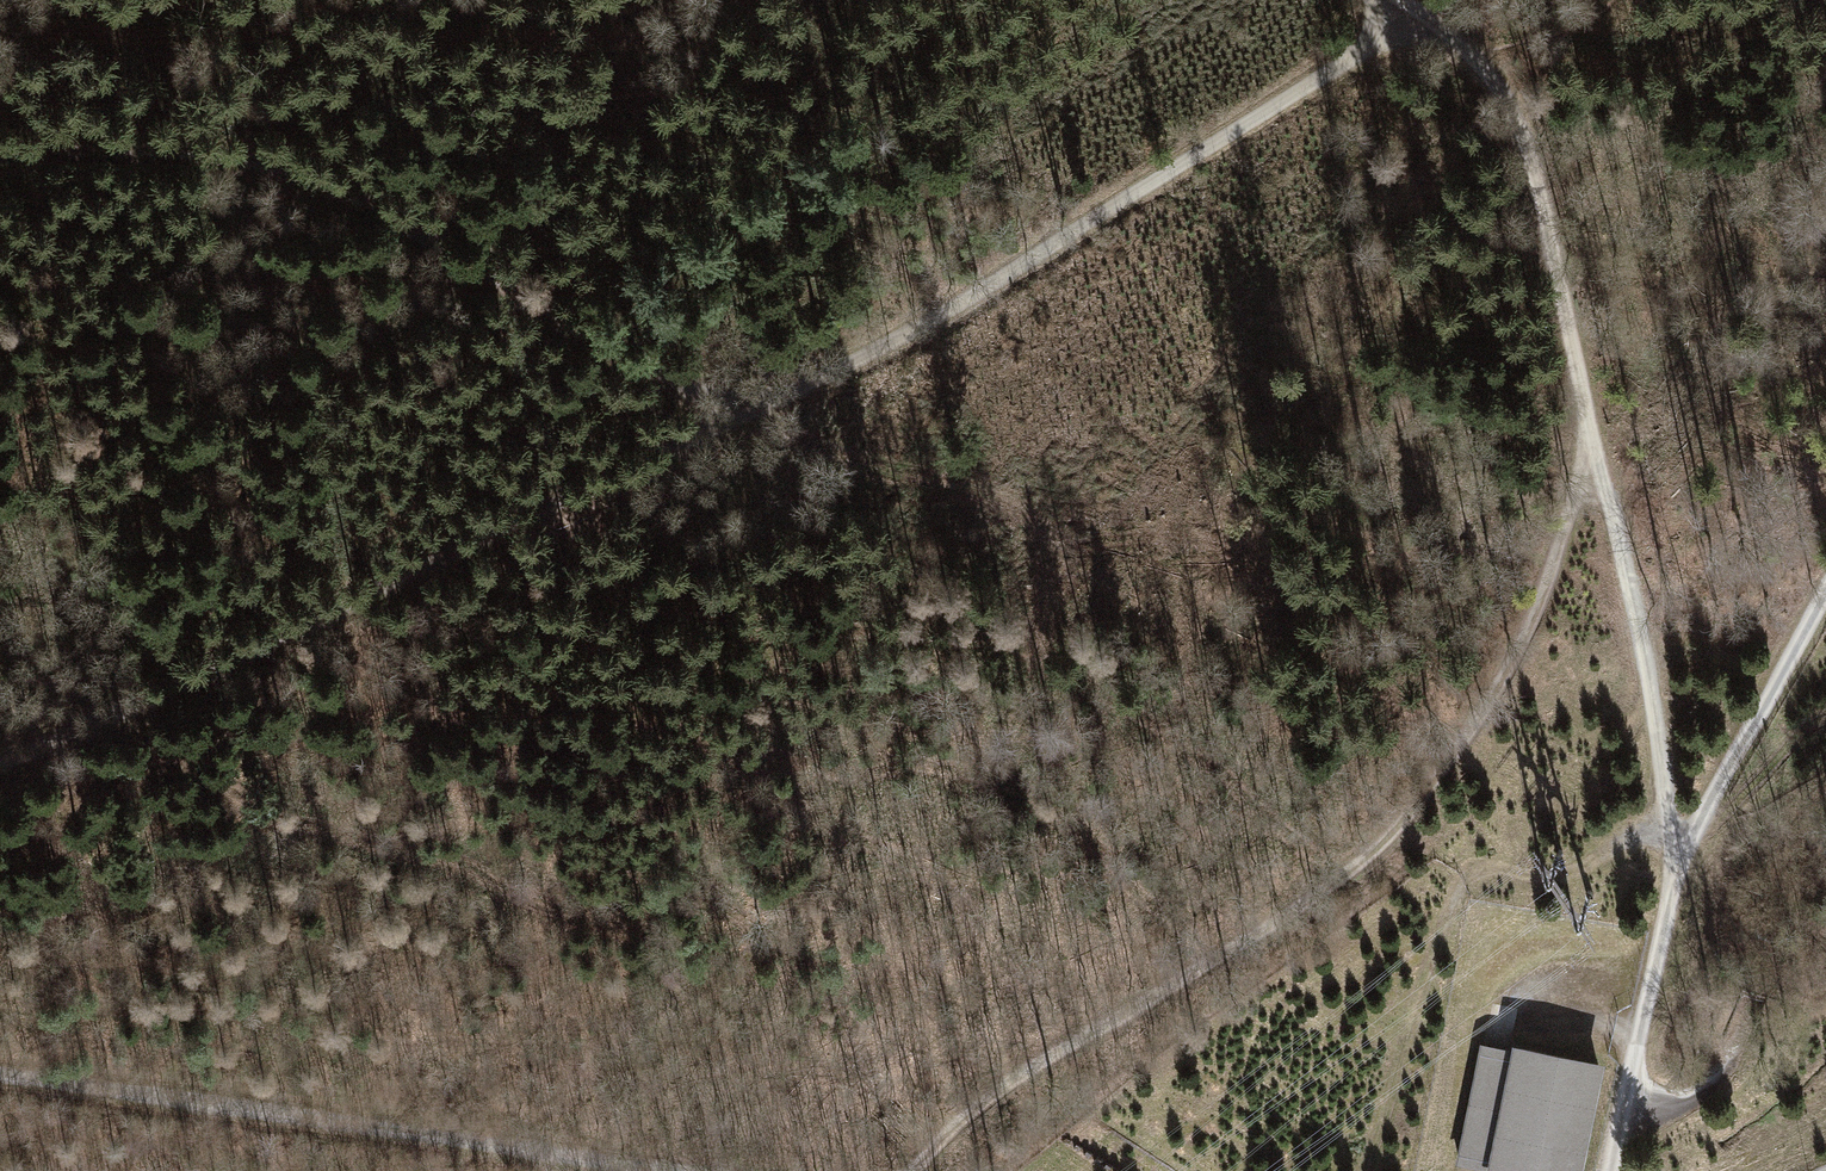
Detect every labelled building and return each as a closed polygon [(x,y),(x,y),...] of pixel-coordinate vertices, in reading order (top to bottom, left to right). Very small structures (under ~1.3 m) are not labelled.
[(1458,1161),(1491,1169),(1515,1047),(1484,1040),(1458,1161)] [(1515,1047),(1491,1169),(1501,1170),(1573,1170),(1595,1063),(1515,1047)]
